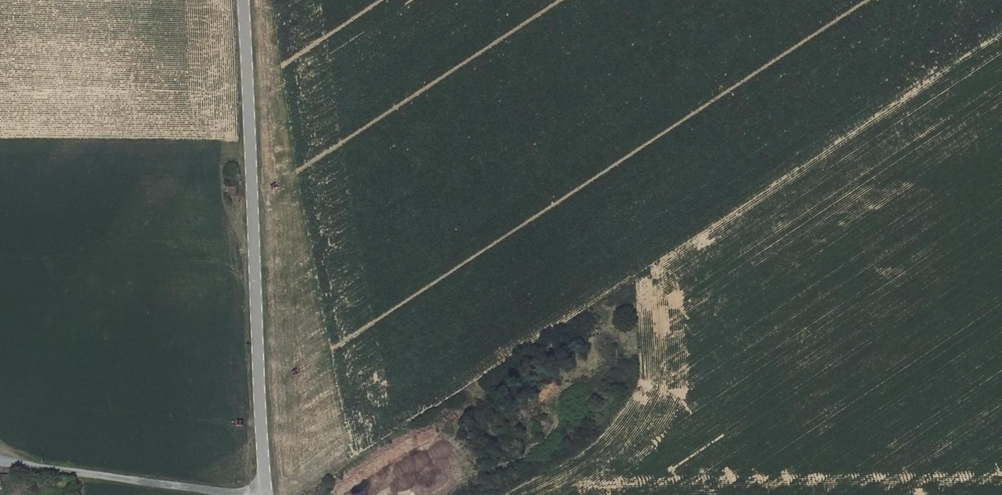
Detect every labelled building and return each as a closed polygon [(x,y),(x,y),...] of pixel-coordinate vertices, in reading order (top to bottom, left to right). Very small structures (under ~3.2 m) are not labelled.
[(236,196),(236,186),(226,186),(227,196),(236,196)]
